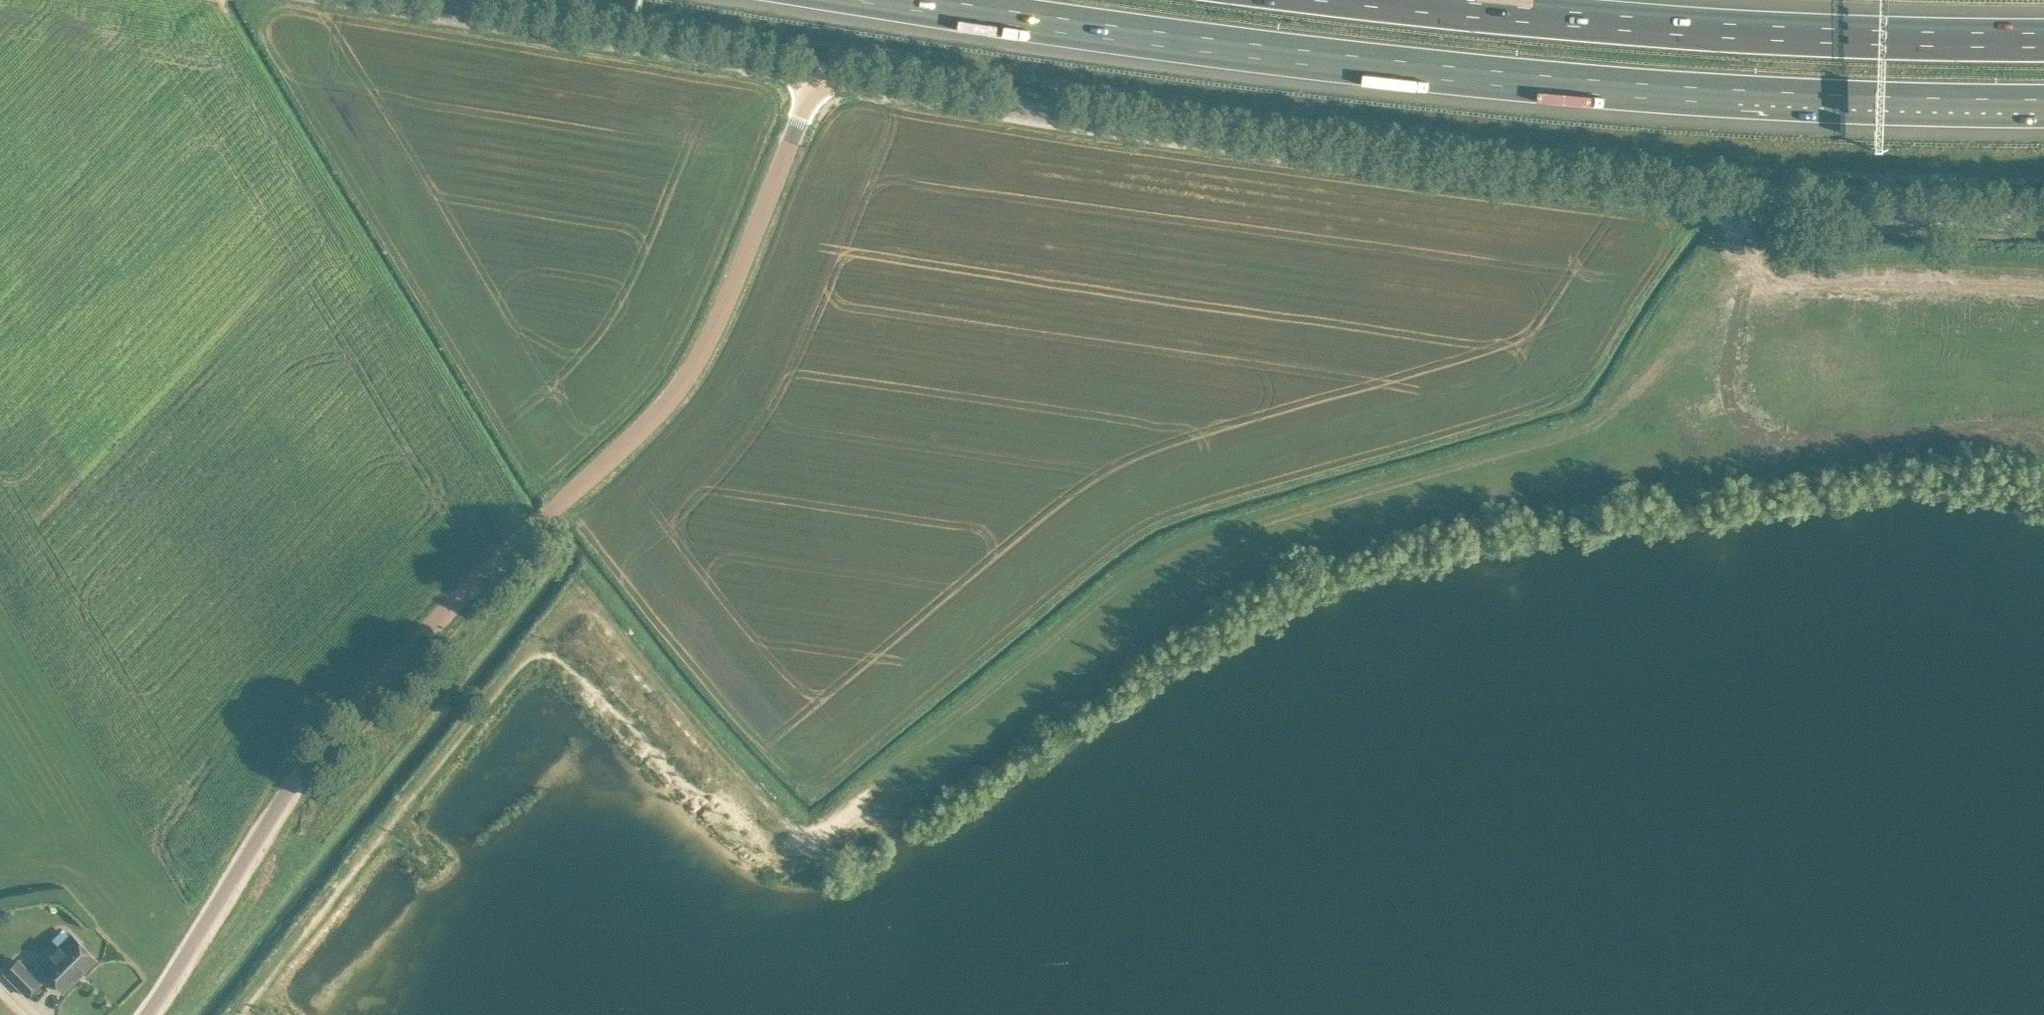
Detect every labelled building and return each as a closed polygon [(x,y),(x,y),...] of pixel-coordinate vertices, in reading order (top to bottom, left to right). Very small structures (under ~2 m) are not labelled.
[(96,958),(71,933),(70,934),(31,972),(18,960),(5,973),(27,995),(41,982),(40,982),(47,975),(63,991),(96,958)]
